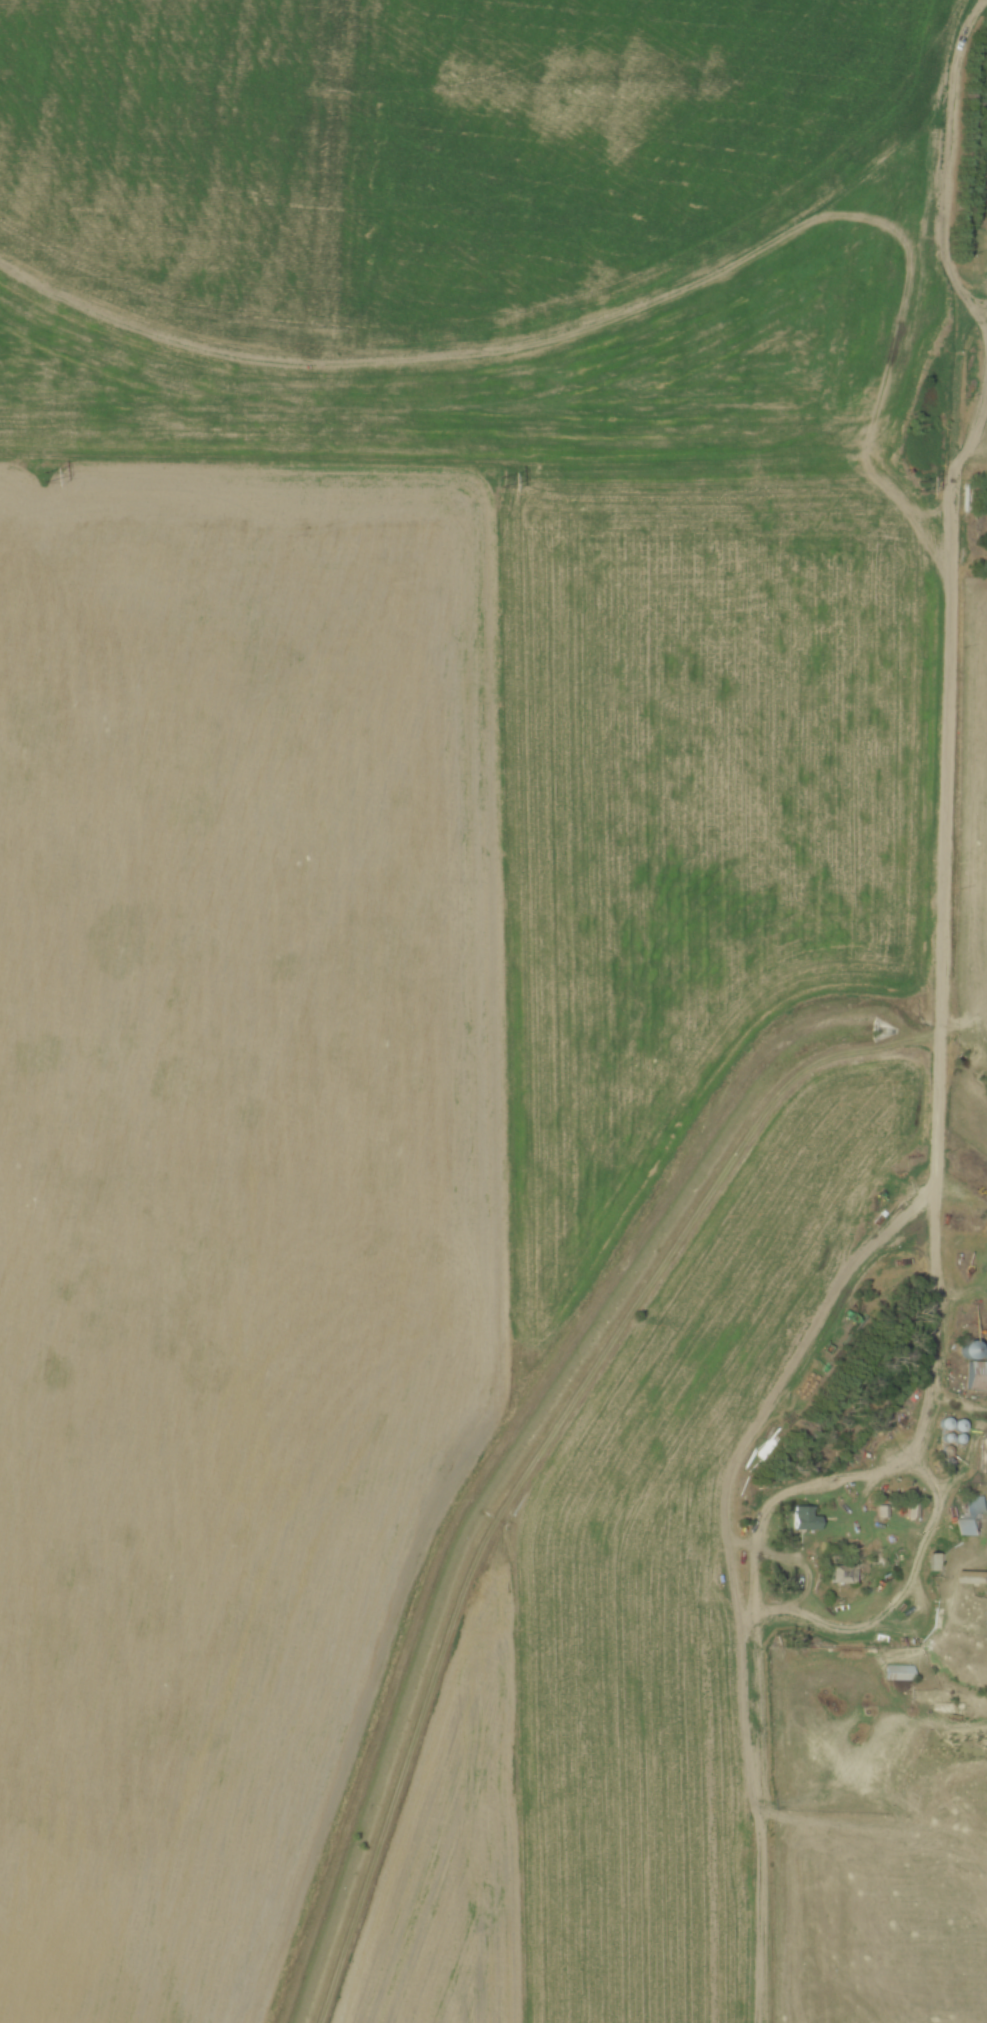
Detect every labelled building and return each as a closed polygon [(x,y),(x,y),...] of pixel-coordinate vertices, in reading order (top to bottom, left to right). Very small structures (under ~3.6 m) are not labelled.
[(986,1393),(986,1345),(985,1363),(980,1362),(981,1344),(965,1343),(964,1360),(970,1360),(969,1392),(986,1393)] [(984,1536),(984,1497),(965,1497),(965,1536),(984,1536)] [(812,1507),(793,1507),(793,1530),(822,1530),(822,1517),(812,1517),(812,1507)] [(856,1583),(856,1566),(833,1566),(833,1583),(856,1583)] [(886,1682),(915,1682),(915,1666),(886,1666),(886,1682)]
